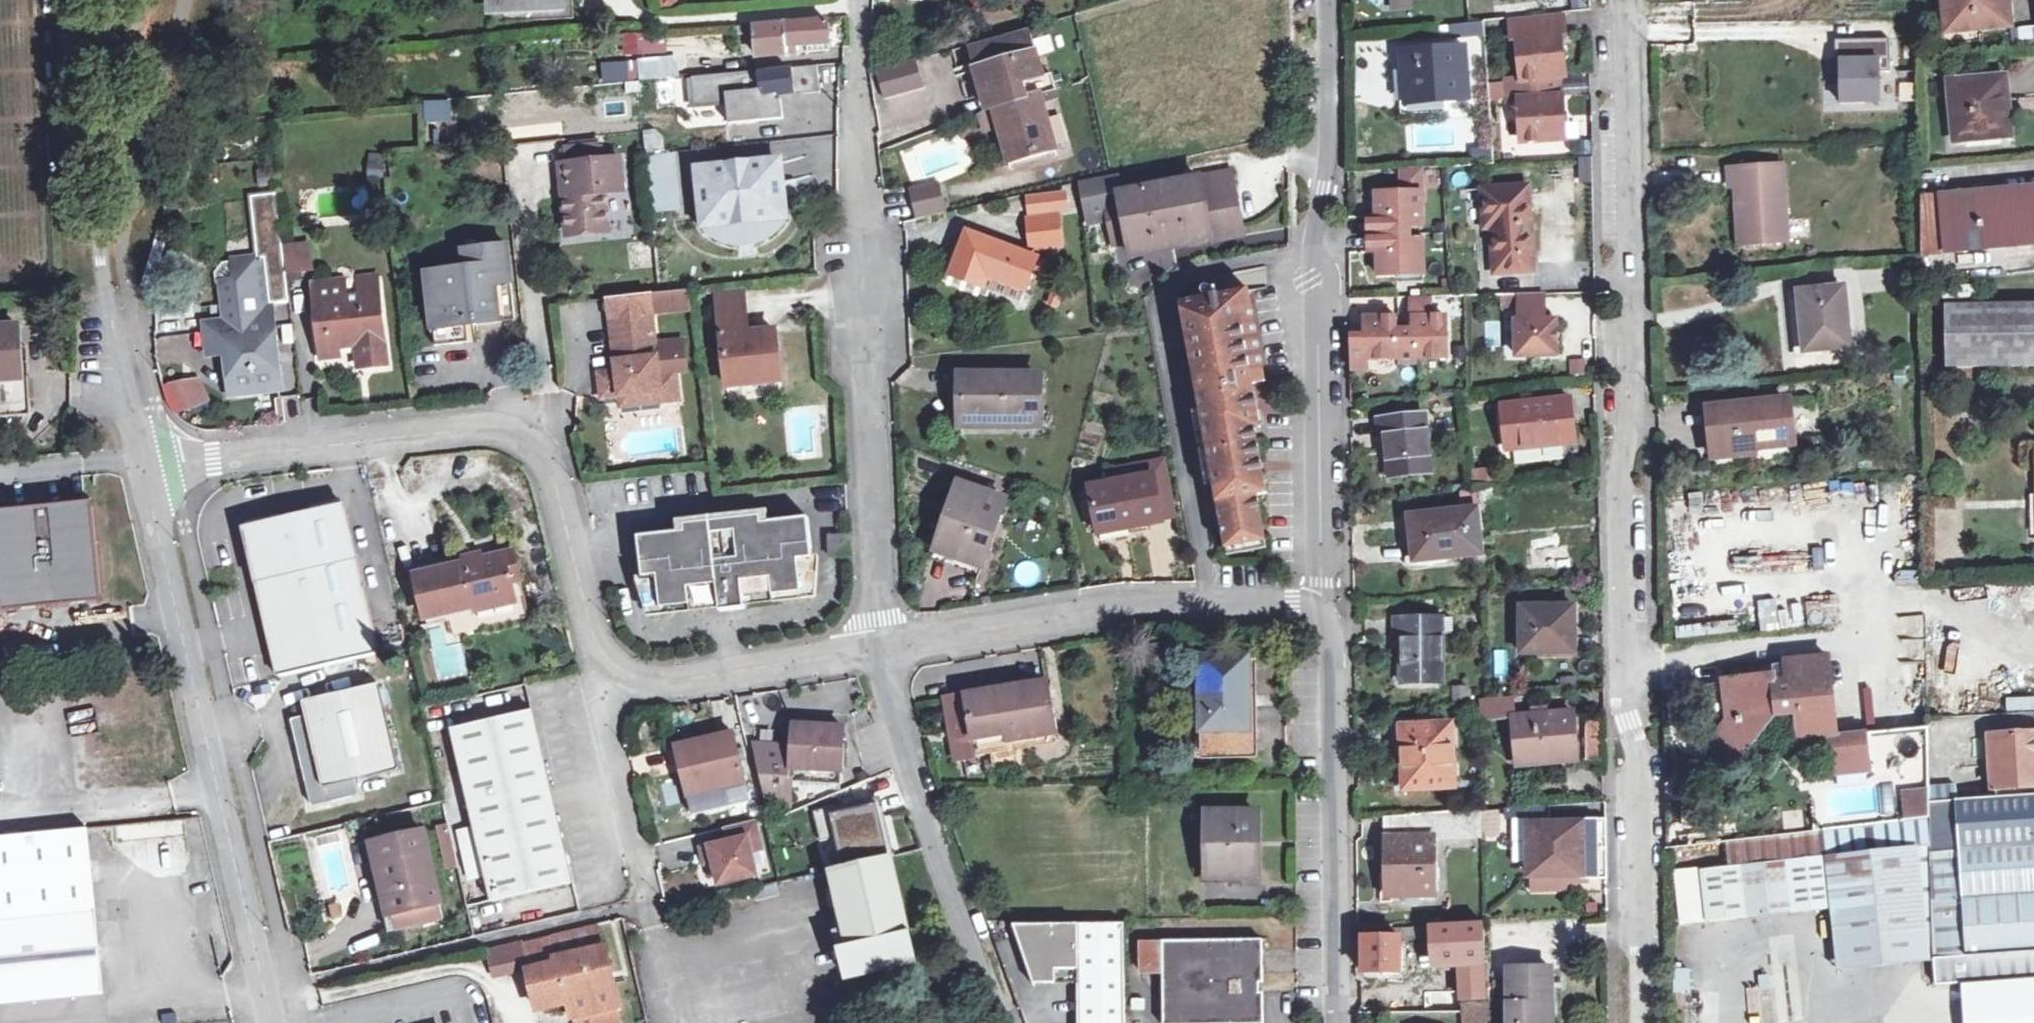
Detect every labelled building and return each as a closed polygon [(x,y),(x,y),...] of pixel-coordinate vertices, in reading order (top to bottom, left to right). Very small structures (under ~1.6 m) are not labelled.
[(1979,26),(1980,30),(2013,27),(2011,5),(2007,6),(2006,0),(1949,0),(1951,29),(1979,26)] [(1564,13),(1512,19),(1514,40),(1519,40),(1523,80),(1560,77),(1565,76),(1561,35),(1567,34),(1564,13)] [(759,54),(798,51),(797,44),(830,41),(828,20),(757,26),(759,54)] [(2017,43),(2033,39),(2033,34),(2032,26),(2014,29),(2017,43)] [(659,32),(625,38),(628,55),(662,49),(659,32)] [(1042,97),(1050,95),(1032,32),(971,49),(989,112),(996,110),(1011,164),(1058,151),(1042,97)] [(797,44),(798,51),(831,48),(830,41),(797,44)] [(1407,104),(1467,99),(1464,50),(1403,55),(1407,104)] [(1876,58),(1835,59),(1836,105),(1877,104),(1876,58)] [(678,60),(642,63),(643,79),(679,76),(678,60)] [(918,61),(880,72),(887,99),(926,89),(918,61)] [(643,79),(642,63),(630,64),(631,80),(643,79)] [(789,69),(692,78),(695,105),(718,103),(718,100),(794,93),(789,69)] [(1523,80),(1507,82),(1509,102),(1521,101),(1524,142),(1566,138),(1560,77),(1523,80)] [(695,105),(692,78),(679,79),(681,106),(695,105)] [(1957,144),(2011,138),(2006,80),(1951,86),(1957,144)] [(1426,153),(1427,134),(1406,133),(1405,151),(1426,153)] [(565,148),(566,163),(601,158),(600,144),(565,148)] [(687,208),(683,150),(649,152),(653,211),(687,208)] [(382,152),(369,152),(367,184),(380,185),(382,152)] [(601,158),(566,163),(569,193),(562,194),(566,232),(609,227),(604,192),(622,190),(618,156),(601,158)] [(777,159),(698,168),(704,223),(708,227),(713,231),(719,235),(724,237),(729,239),(734,240),(738,240),(743,240),(747,240),(752,239),(758,237),(763,235),(767,233),(773,228),(776,224),(780,219),(783,214),(777,159)] [(1731,185),(1736,185),(1738,214),(1744,214),(1746,241),(1788,239),(1783,163),(1730,166),(1731,185)] [(1398,193),(1373,194),(1373,220),(1364,220),(1364,257),(1376,257),(1376,280),(1427,279),(1426,170),(1398,171),(1398,193)] [(1123,194),(1125,201),(1132,243),(1134,256),(1245,234),(1234,173),(1123,194)] [(1111,197),(1123,194),(1120,177),(1085,184),(1093,224),(1115,220),(1111,197)] [(940,182),(910,189),(916,219),(946,212),(940,182)] [(2033,245),(2033,187),(1940,196),(1945,254),(2033,245)] [(1485,230),(1493,230),(1496,275),(1536,271),(1529,188),(1482,192),(1485,230)] [(1069,192),(1056,194),(1058,209),(1071,207),(1069,192)] [(207,323),(210,347),(220,347),(231,346),(235,380),(236,390),(279,385),(274,340),(268,340),(267,333),(264,311),(270,304),(291,301),(280,193),(250,196),(258,259),(235,261),(237,282),(223,283),(227,320),(207,323)] [(1056,194),(1031,196),(1033,211),(1058,209),(1056,194)] [(1940,196),(1921,198),(1922,256),(1945,254),(1940,196)] [(1032,250),(1065,246),(1061,215),(1029,218),(1032,250)] [(952,275),(1022,301),(1039,258),(968,231),(952,275)] [(469,321),(476,321),(514,317),(507,243),(465,247),(467,265),(429,269),(436,343),(471,340),(469,321)] [(338,347),(356,344),(365,344),(367,366),(388,364),(379,276),(313,283),(322,356),(339,354),(338,347)] [(687,288),(649,292),(652,310),(689,305),(687,288)] [(1798,355),(1853,349),(1847,288),(1792,293),(1798,355)] [(1249,290),(1181,302),(1198,394),(1225,549),(1266,542),(1258,494),(1267,493),(1255,429),(1252,414),(1259,412),(1258,404),(1254,385),(1267,383),(1249,290)] [(607,297),(610,315),(652,310),(649,292),(607,297)] [(728,385),(781,380),(776,329),(749,332),(745,292),(718,295),(728,385)] [(1545,294),(1521,295),(1521,322),(1518,322),(1518,357),(1558,356),(1557,322),(1546,322),(1545,294)] [(1350,335),(1352,373),(1450,369),(1448,316),(1431,317),(1430,299),(1410,300),(1411,333),(1400,333),(1399,313),(1362,315),(1363,335),(1350,335)] [(2033,365),(2033,304),(1948,305),(1949,366),(2033,365)] [(660,390),(661,400),(679,397),(676,370),(659,372),(652,310),(610,315),(617,370),(600,372),(603,396),(620,395),(660,390)] [(28,378),(20,378),(18,328),(0,329),(0,417),(30,416),(28,378)] [(365,344),(356,344),(360,367),(367,366),(365,344)] [(221,354),(220,347),(210,347),(210,355),(221,354)] [(199,372),(162,385),(173,415),(210,402),(199,372)] [(963,423),(1039,424),(1040,379),(964,378),(963,423)] [(229,390),(236,390),(235,380),(228,381),(229,390)] [(660,390),(620,395),(621,405),(661,400),(660,390)] [(1507,449),(1576,442),(1571,399),(1502,406),(1507,449)] [(1711,408),(1715,446),(1737,444),(1738,454),(1757,452),(1757,447),(1775,445),(1775,440),(1793,438),(1789,400),(1711,408)] [(1252,414),(1255,429),(1262,427),(1259,412),(1252,414)] [(1384,436),(1390,435),(1394,476),(1434,472),(1428,413),(1382,418),(1384,436)] [(1795,454),(1793,438),(1775,440),(1775,445),(1757,447),(1757,452),(1738,454),(1737,444),(1715,446),(1716,462),(1795,454)] [(1116,471),(1118,484),(1155,478),(1162,523),(1178,520),(1168,461),(1116,471)] [(1497,499),(1495,484),(1493,485),(1491,466),(1473,469),(1478,502),(1497,499)] [(1131,528),(1162,523),(1155,478),(1118,484),(1090,488),(1099,541),(1132,535),(1131,528)] [(936,551),(985,569),(1010,499),(961,482),(936,551)] [(3,609),(100,600),(91,503),(0,512),(0,576),(3,609)] [(245,531),(280,677),(378,655),(344,508),(245,531)] [(1424,530),(1413,532),(1416,559),(1484,551),(1479,508),(1422,514),(1424,530)] [(746,600),(805,593),(802,561),(815,560),(811,518),(765,523),(764,516),(687,526),(687,532),(640,538),(645,579),(658,577),(662,610),(722,603),(723,612),(747,609),(746,600)] [(848,536),(826,538),(827,556),(849,554),(848,536)] [(414,573),(426,618),(446,612),(448,619),(451,633),(528,615),(511,550),(414,573)] [(819,591),(815,560),(802,561),(805,593),(819,591)] [(658,577),(645,579),(648,612),(662,610),(658,577)] [(1522,653),(1572,653),(1572,632),(1575,632),(1575,607),(1522,607),(1522,653)] [(1395,639),(1401,639),(1401,684),(1444,683),(1443,618),(1395,619),(1395,639)] [(1208,745),(1205,745),(1205,757),(1260,757),(1260,721),(1252,721),(1251,658),(1207,659),(1208,745)] [(1931,803),(1930,760),(1930,725),(1839,735),(1830,658),(1785,662),(1787,682),(1775,683),(1775,675),(1724,681),(1729,720),(1715,737),(1741,757),(1775,715),(1800,712),(1803,739),(1831,736),(1834,774),(1811,777),(1817,831),(1906,822),(1932,819),(1931,803)] [(1048,682),(966,695),(948,698),(956,749),(976,746),(978,754),(1058,741),(1048,682)] [(323,714),(307,718),(292,721),(312,808),(360,796),(356,780),(400,770),(380,683),(319,698),(323,714)] [(303,702),(307,718),(323,714),(319,698),(303,702)] [(1515,715),(1518,755),(1563,752),(1564,759),(1578,758),(1574,711),(1515,715)] [(571,883),(533,713),(453,731),(491,901),(571,883)] [(1585,761),(1600,761),(1600,715),(1585,715),(1585,761)] [(843,729),(795,724),(793,747),(757,745),(769,804),(789,806),(791,781),(836,786),(843,729)] [(1405,789),(1455,787),(1452,724),(1402,727),(1405,789)] [(678,746),(689,794),(694,815),(752,800),(735,732),(678,746)] [(2033,845),(2033,733),(1991,735),(1993,790),(1997,789),(1997,799),(1931,803),(1932,819),(1932,845),(1933,852),(1960,850),(2033,845)] [(1518,763),(1564,759),(1563,752),(1518,755),(1518,763)] [(819,834),(832,831),(826,808),(813,811),(819,834)] [(1482,812),(1386,815),(1388,896),(1435,895),(1434,840),(1483,838),(1482,812)] [(1210,866),(1228,866),(1228,877),(1260,876),(1259,813),(1210,813),(1210,866)] [(1727,867),(1932,845),(1932,819),(1906,822),(1817,831),(1809,832),(1726,841),(1727,867)] [(757,820),(728,827),(731,841),(704,848),(708,863),(715,861),(721,884),(759,875),(753,851),(764,849),(757,820)] [(1530,878),(1582,875),(1579,823),(1527,826),(1530,878)] [(103,993),(87,830),(0,838),(0,1002),(103,993)] [(444,918),(425,831),(377,842),(396,929),(444,918)] [(1702,870),(1708,921),(1832,909),(1840,972),(1935,961),(1934,935),(1934,900),(1933,852),(1932,845),(1727,867),(1702,870)] [(1960,850),(1963,898),(1934,900),(1934,935),(1935,961),(1935,985),(1966,983),(2033,978),(2033,845),(1960,850)] [(1933,852),(1934,900),(1963,898),(1960,850),(1933,852)] [(834,870),(845,925),(846,935),(839,936),(850,979),(915,965),(891,857),(834,870)] [(1708,921),(1702,870),(1674,873),(1679,924),(1708,921)] [(1125,924),(1016,926),(1036,984),(1058,983),(1058,970),(1079,969),(1080,983),(1080,1022),(1126,1022),(1125,924)] [(1433,926),(1433,940),(1434,966),(1458,965),(1459,1005),(1486,1004),(1483,924),(1433,926)] [(550,935),(556,965),(528,971),(537,1010),(569,1003),(574,1022),(620,1022),(603,951),(600,952),(594,925),(550,935)] [(846,935),(845,925),(836,927),(839,936),(846,935)] [(556,965),(550,935),(521,942),(528,971),(556,965)] [(1399,937),(1364,937),(1364,973),(1399,973),(1399,937)] [(1264,940),(1163,942),(1165,1022),(1265,1022),(1264,940)] [(1058,970),(1058,983),(1080,983),(1079,969),(1058,970)] [(1558,1004),(1552,1004),(1552,969),(1509,969),(1509,1022),(1558,1022),(1558,1004)] [(1966,983),(1969,1022),(2033,1022),(2033,978),(1966,983)]
